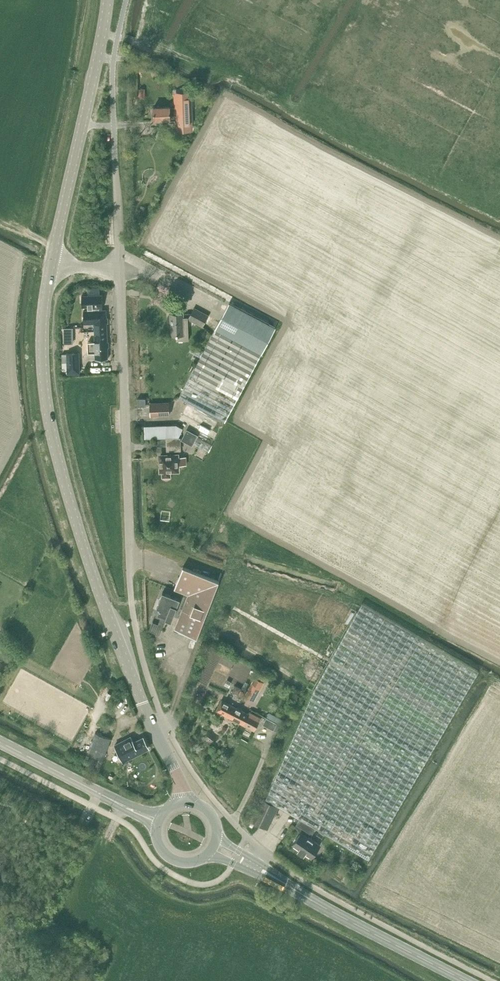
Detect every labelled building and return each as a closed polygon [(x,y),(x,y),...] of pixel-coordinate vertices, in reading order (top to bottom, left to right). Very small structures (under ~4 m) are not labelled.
[(175,107),(170,107),(170,106),(154,107),(154,120),(170,119),(170,115),(182,114),(182,129),(192,129),(192,115),(194,115),(193,95),(175,96),(175,107)] [(108,359),(106,310),(99,310),(99,308),(103,308),(102,295),(88,295),(88,310),(83,310),(84,323),(94,323),(95,341),(88,342),(88,353),(95,352),(96,359),(95,359),(108,359)] [(275,326),(229,302),(224,312),(179,396),(225,421),(275,326)] [(194,308),(188,318),(203,326),(209,316),(194,308)] [(183,313),(170,313),(170,323),(171,323),(171,335),(176,335),(177,340),(189,339),(188,317),(183,317),(183,313)] [(73,328),(64,328),(64,344),(73,344),(73,328)] [(66,353),(62,353),(63,370),(67,370),(67,374),(79,373),(78,352),(66,353)] [(151,403),(151,415),(169,415),(169,402),(151,403)] [(183,428),(176,424),(169,424),(144,425),(145,438),(166,437),(166,450),(180,449),(180,437),(179,437),(183,428)] [(192,444),(194,441),(197,436),(187,430),(182,439),(192,444)] [(209,447),(212,440),(200,435),(197,442),(209,447)] [(178,470),(178,464),(182,464),(187,464),(186,457),(181,457),(178,457),(177,455),(160,455),(161,470),(162,470),(162,477),(171,476),(170,470),(178,470)] [(175,589),(188,594),(175,628),(174,629),(197,638),(197,637),(219,581),(183,567),(184,566),(183,566),(174,589),(175,589)] [(171,621),(180,599),(162,592),(157,607),(160,608),(158,614),(166,617),(165,618),(171,621)] [(358,611),(356,610),(312,689),(314,690),(265,798),(300,818),(316,828),(368,858),(478,670),(362,603),(358,611)] [(254,700),(267,677),(257,672),(244,695),(254,700)] [(239,708),(231,704),(222,699),(216,710),(221,713),(244,724),(250,714),(239,708)] [(244,724),(255,730),(261,717),(250,712),(250,714),(244,724)] [(263,725),(274,730),(278,723),(281,719),(270,713),(267,718),(267,717),(263,725)] [(93,756),(103,760),(111,738),(101,734),(95,732),(87,754),(93,756)] [(118,751),(123,760),(128,758),(148,748),(143,738),(134,742),(130,736),(114,744),(118,751)] [(268,829),(278,806),(261,798),(250,821),(268,829)] [(298,851),(304,855),(305,853),(311,857),(320,844),(310,837),(316,828),(300,819),(300,818),(296,824),(300,826),(298,829),(298,830),(301,832),(293,844),(299,849),(298,851)]
